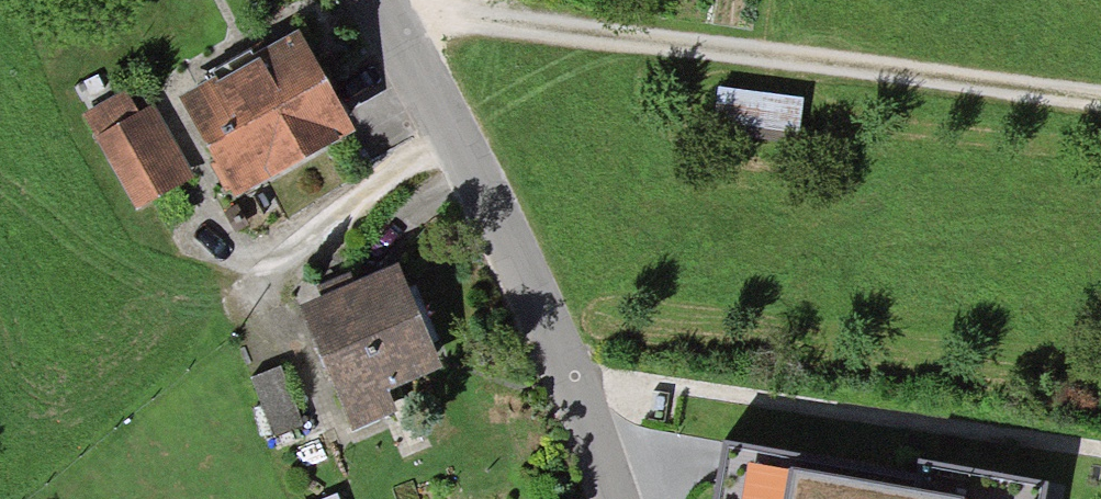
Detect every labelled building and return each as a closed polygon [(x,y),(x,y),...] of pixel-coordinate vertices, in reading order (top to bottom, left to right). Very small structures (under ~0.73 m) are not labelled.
[(297,44),(187,104),(235,194),(346,135),(297,44)] [(802,102),(721,92),(716,133),(798,143),(802,102)] [(121,99),(83,119),(129,205),(184,176),(148,109),(131,118),(121,99)] [(398,274),(303,313),(353,434),(398,415),(388,390),(437,369),(398,274)] [(280,370),(251,382),(273,437),(302,425),(280,370)] [(796,478),(792,498),(930,498),(796,478)]
